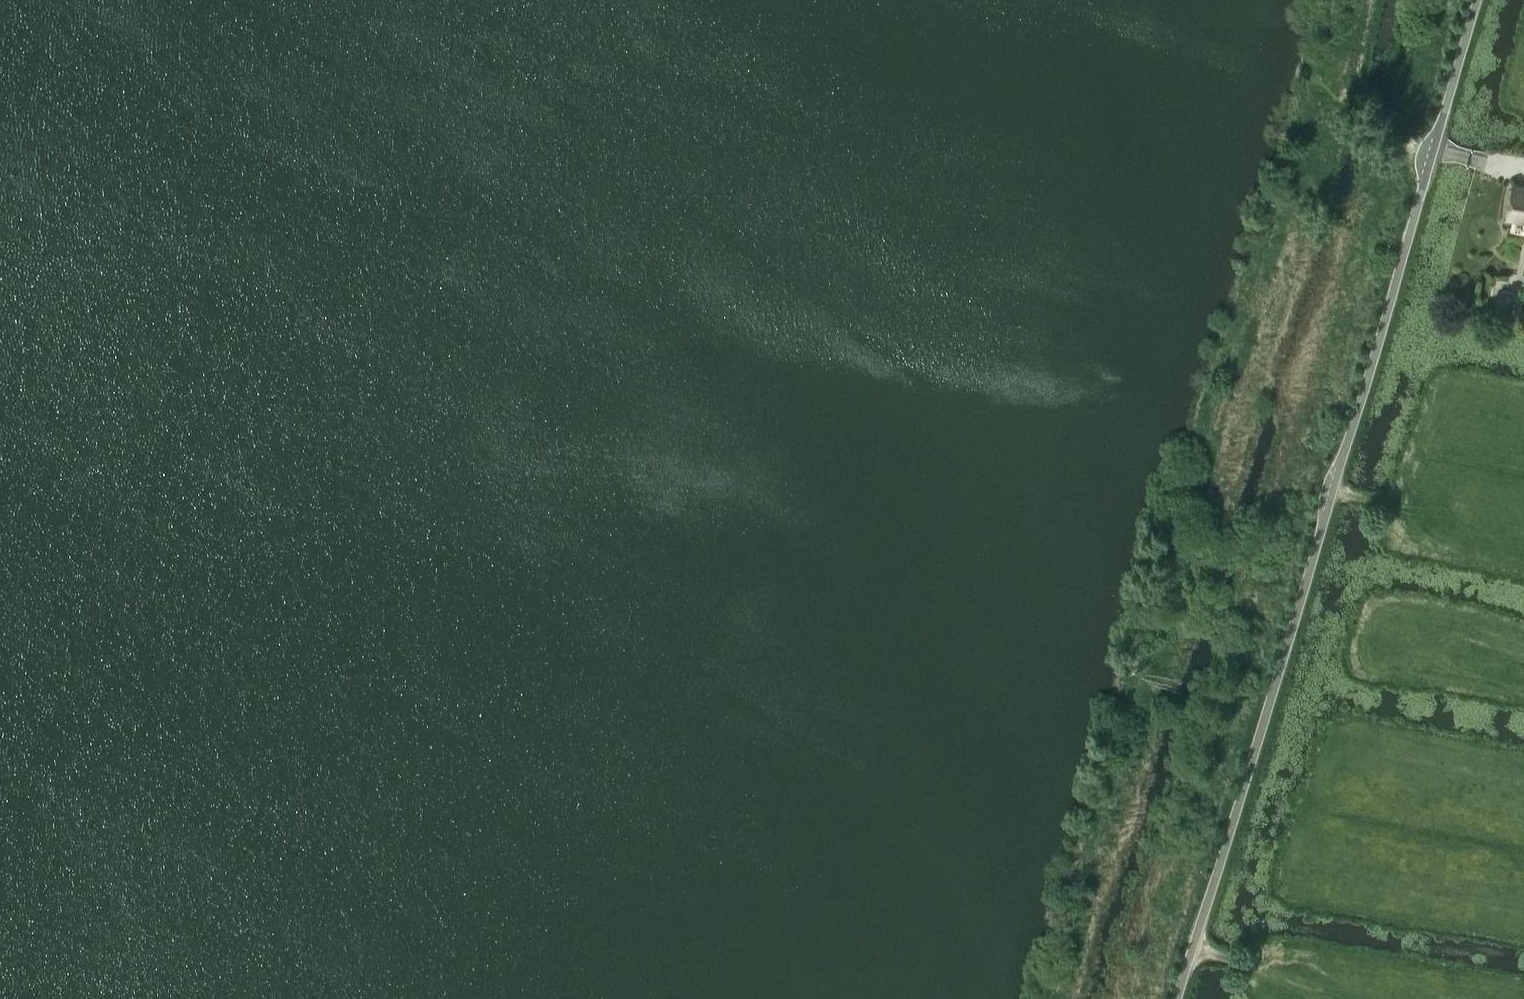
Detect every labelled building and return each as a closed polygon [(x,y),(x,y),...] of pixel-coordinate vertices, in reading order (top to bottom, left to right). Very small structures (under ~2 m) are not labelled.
[(1505,218),(1523,221),(1523,191),(1510,188),(1505,218)]
